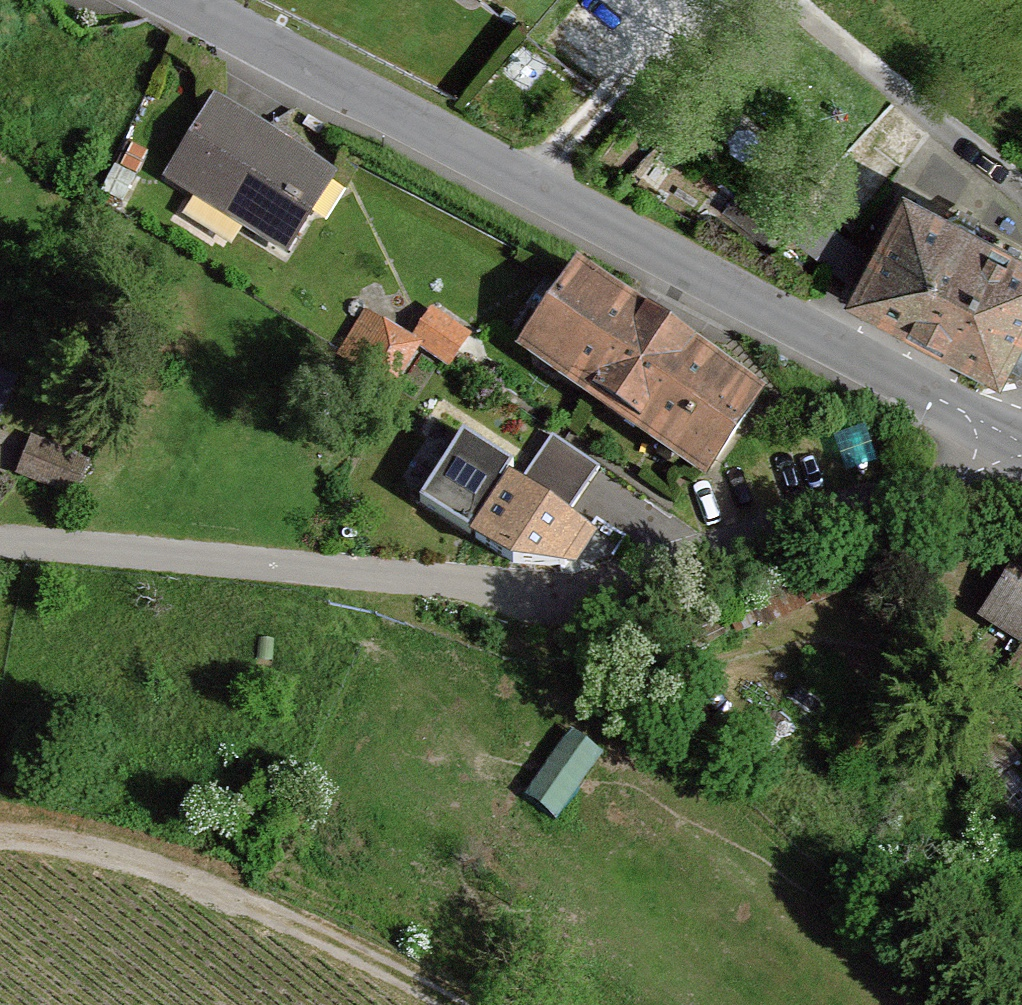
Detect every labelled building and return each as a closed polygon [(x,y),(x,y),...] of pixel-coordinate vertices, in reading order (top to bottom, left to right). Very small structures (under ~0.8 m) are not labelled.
[(285,248),(330,174),(242,120),(215,104),(170,178),(285,248)] [(853,302),(997,379),(1021,333),(1021,259),(908,198),(853,302)] [(706,470),(759,392),(582,272),(528,350),(706,470)] [(469,338),(433,315),(415,343),(419,345),(451,365),(469,338)] [(415,343),(365,316),(338,362),(391,392),(419,345),(415,343)] [(518,490),(565,522),(600,470),(554,438),(518,490)] [(33,440),(20,472),(73,493),(85,461),(33,440)] [(471,543),(506,491),(501,488),(512,472),(464,440),(418,508),(471,543)] [(565,522),(518,490),(511,485),(506,491),(471,543),(512,571),(578,576),(597,547),(565,522)] [(1019,565),(984,619),(1021,643),(1021,567),(1019,565)] [(1021,695),(1021,654),(1003,683),(1021,695)] [(990,716),(950,743),(979,786),(1019,760),(990,716)]
